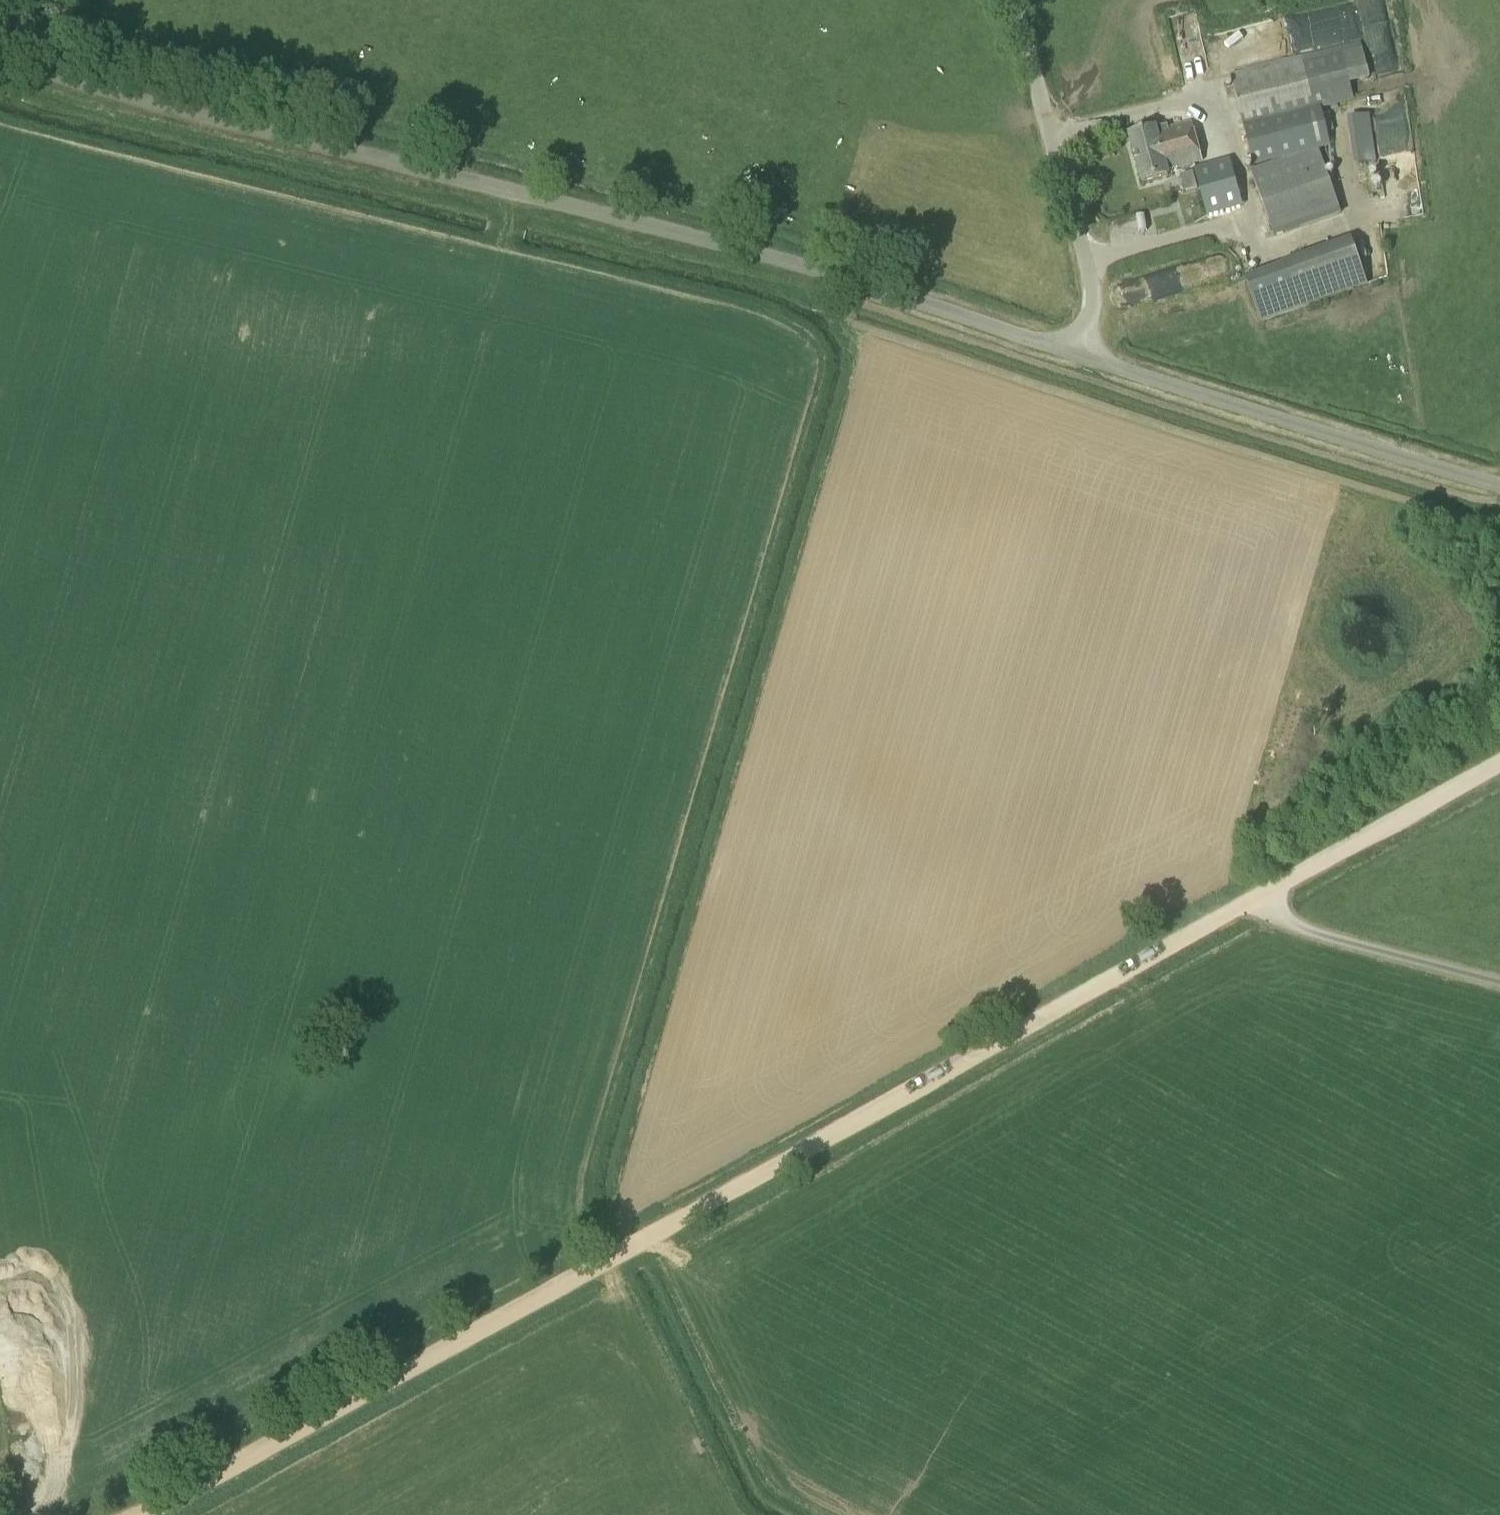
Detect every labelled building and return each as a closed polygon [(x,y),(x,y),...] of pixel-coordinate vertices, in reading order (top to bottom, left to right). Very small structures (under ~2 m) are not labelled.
[(1371,30),(1383,73),(1395,70),(1382,26),(1371,30)] [(1232,75),(1244,127),(1354,100),(1342,49),(1232,75)] [(1202,160),(1191,121),(1156,131),(1155,127),(1130,134),(1144,181),(1169,174),(1168,170),(1202,160)] [(1272,235),(1339,213),(1315,141),(1248,163),(1272,235)] [(1350,224),(1367,219),(1363,207),(1346,213),(1350,224)] [(1300,301),(1371,280),(1357,235),(1286,257),(1300,301)]
